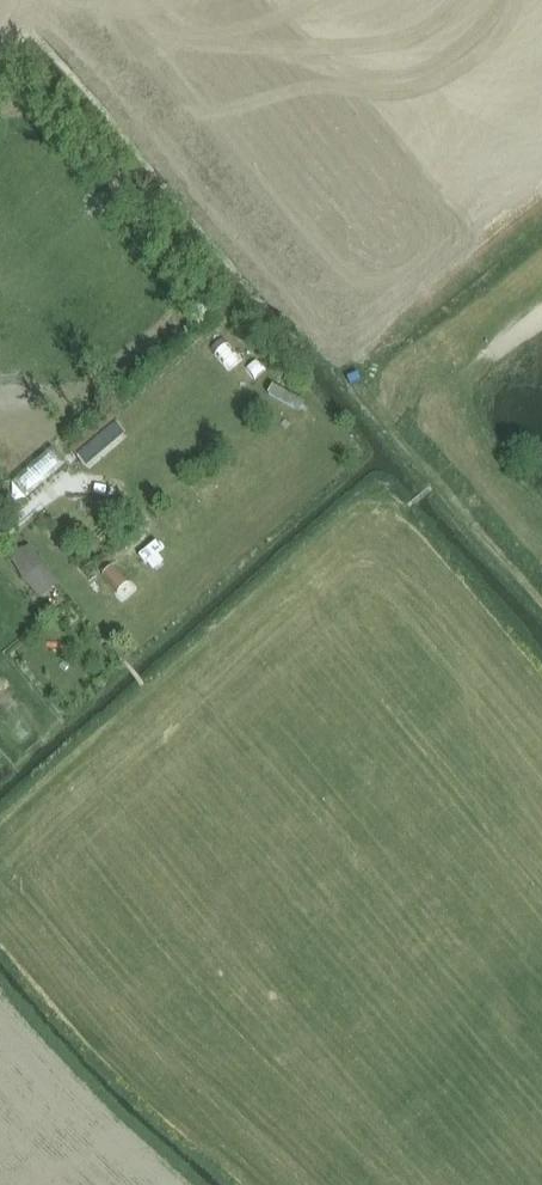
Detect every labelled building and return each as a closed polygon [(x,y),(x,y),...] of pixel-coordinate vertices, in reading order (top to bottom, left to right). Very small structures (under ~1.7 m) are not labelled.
[(122,433),(108,417),(70,451),(84,467),(122,433)] [(57,584),(28,546),(16,550),(9,560),(21,581),(38,599),(57,584)]
